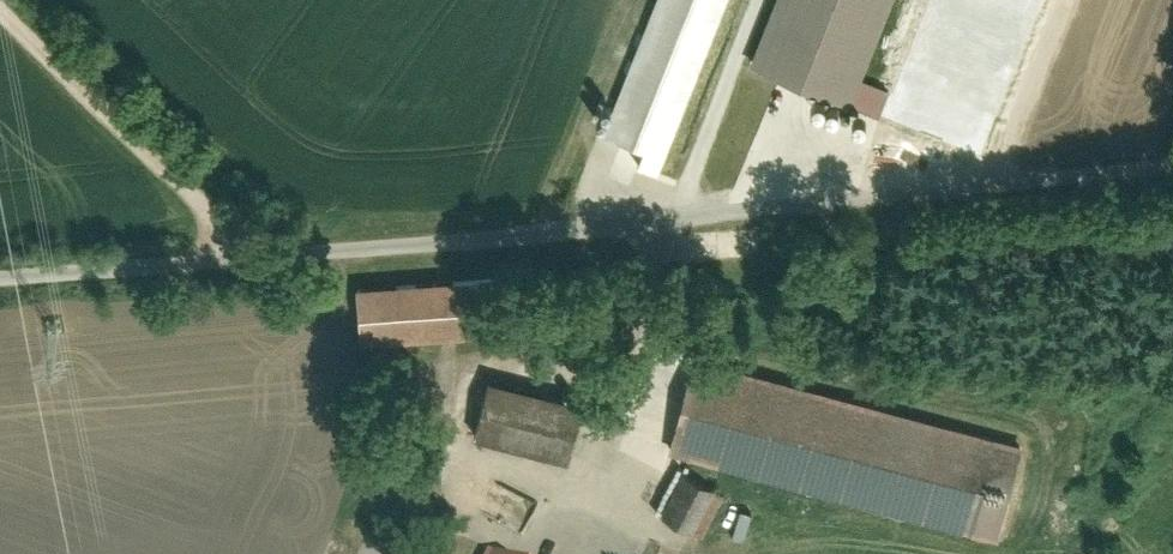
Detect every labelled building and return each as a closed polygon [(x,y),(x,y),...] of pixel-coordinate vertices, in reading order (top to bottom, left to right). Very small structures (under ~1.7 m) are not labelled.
[(606,138),(667,163),(733,0),(662,0),(606,138)] [(755,63),(857,103),(898,0),(780,0),(755,63)] [(487,281),(357,291),(362,347),(492,336),(487,281)] [(699,362),(674,455),(1003,541),(1028,448),(699,362)] [(491,382),(477,443),(572,465),(586,404),(491,382)] [(708,535),(731,492),(712,482),(689,525),(708,535)]
